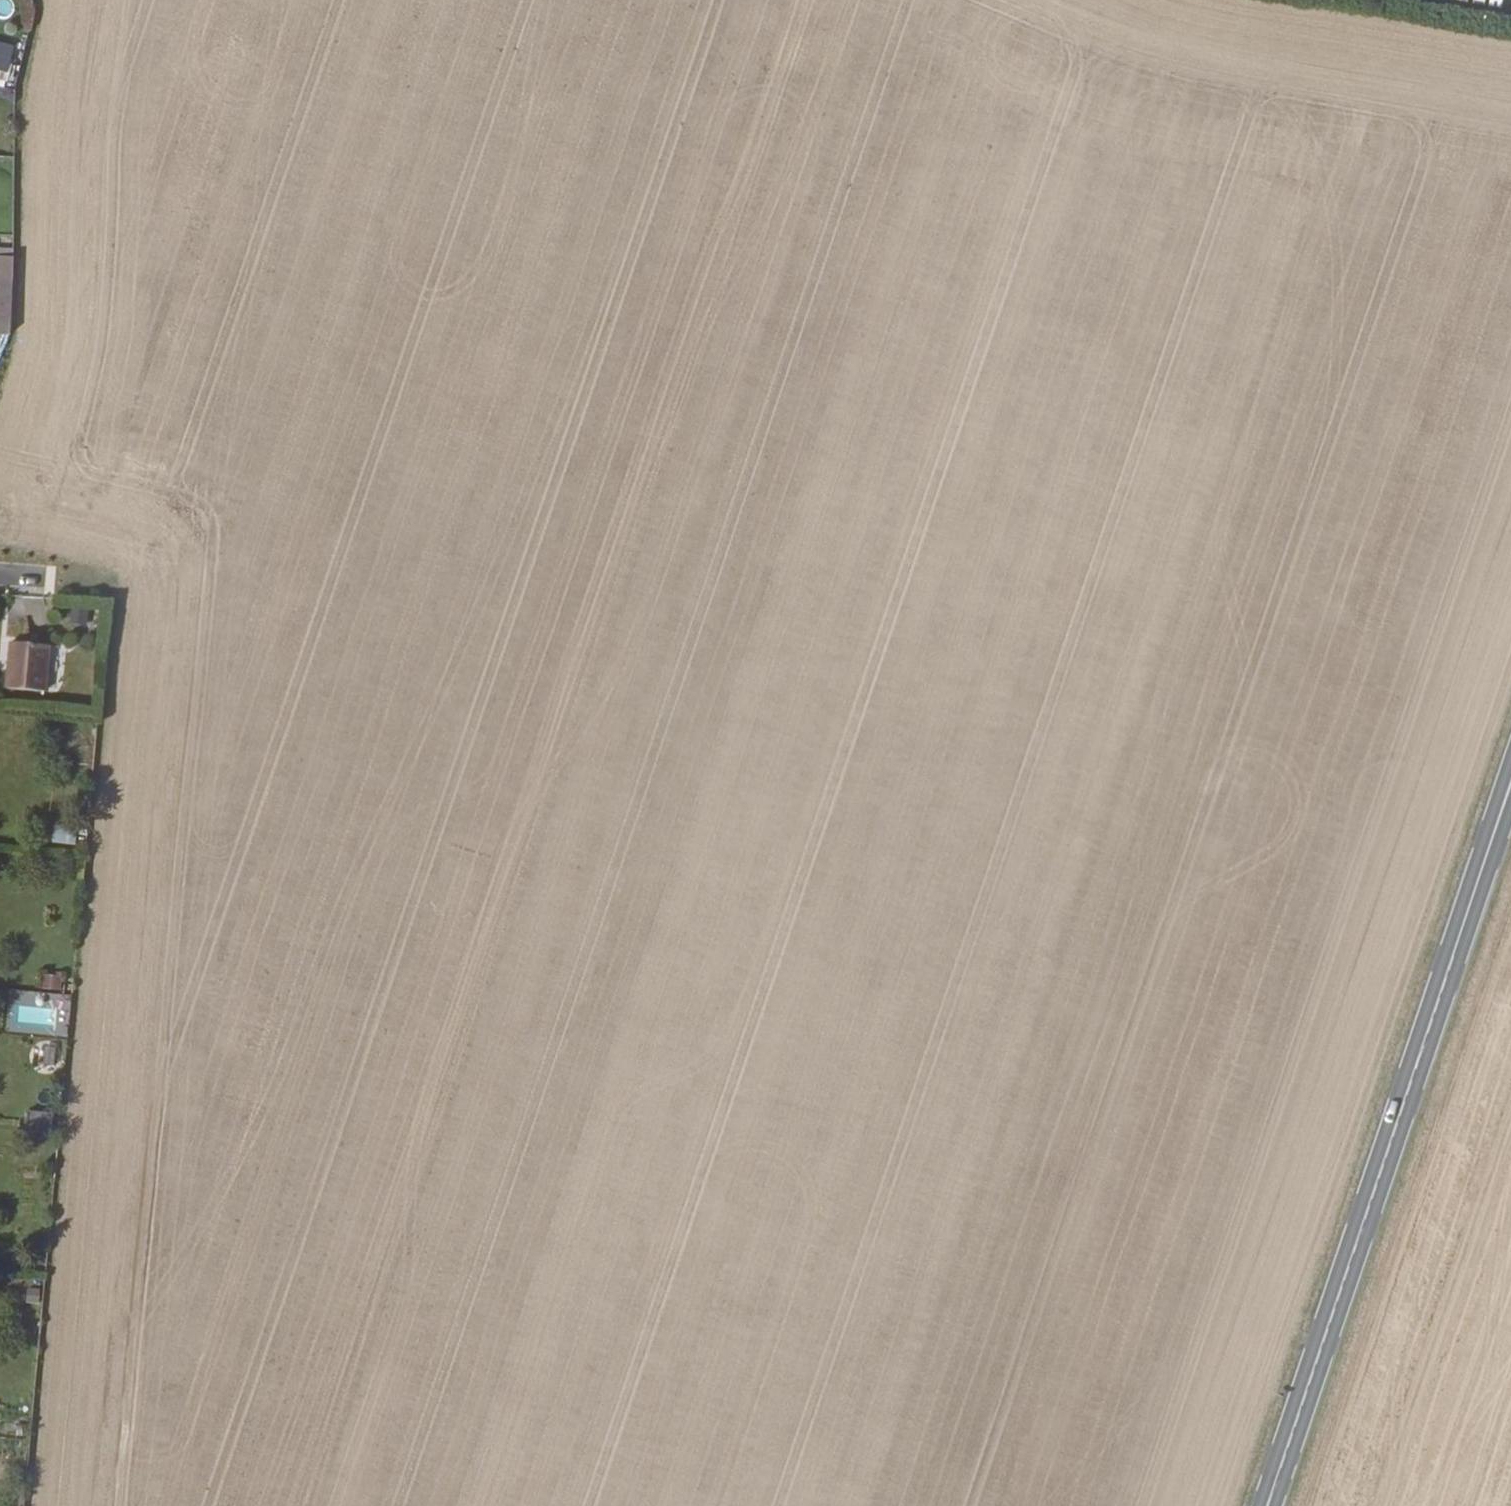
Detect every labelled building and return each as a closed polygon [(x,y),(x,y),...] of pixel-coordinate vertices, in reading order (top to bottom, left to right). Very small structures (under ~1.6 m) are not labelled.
[(5,86),(14,45),(0,42),(0,85),(5,86)] [(8,272),(0,272),(0,297),(8,296),(8,272)] [(7,638),(3,684),(40,687),(45,642),(7,638)] [(40,988),(61,988),(61,973),(40,973),(40,988)] [(5,1030),(67,1033),(69,991),(7,989),(5,1030)] [(28,1109),(27,1128),(53,1130),(54,1110),(28,1109)]
